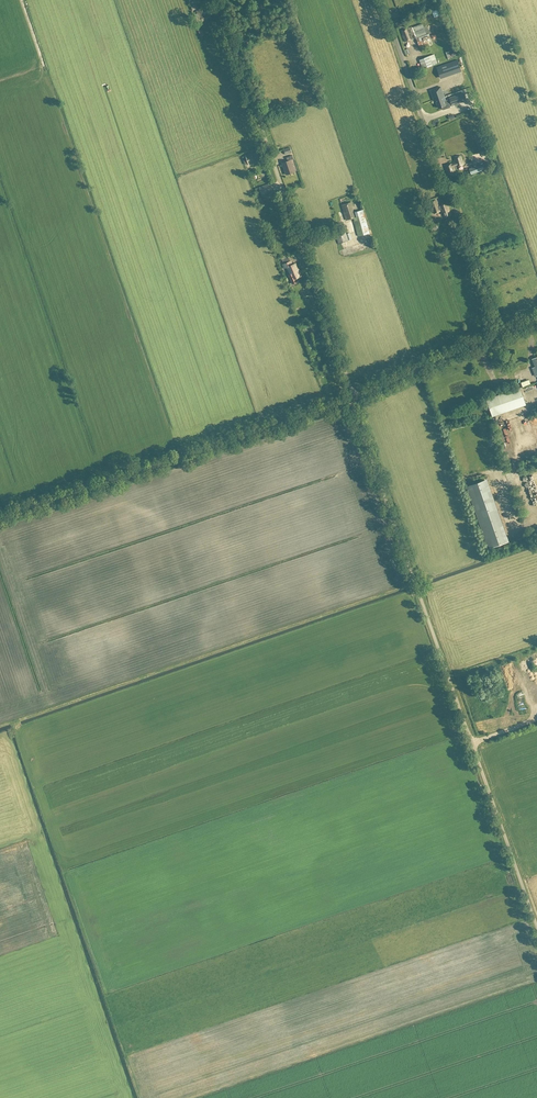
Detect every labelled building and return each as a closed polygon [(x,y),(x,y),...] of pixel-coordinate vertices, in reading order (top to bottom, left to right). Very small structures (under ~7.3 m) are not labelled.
[(189,3),(192,11),(198,9),(195,1),(189,3)] [(208,11),(203,13),(202,9),(196,11),(198,14),(195,15),(199,26),(203,25),(202,22),(210,19),(209,14),(208,11)] [(405,9),(395,13),(396,17),(407,13),(405,9)] [(411,27),(400,31),(404,42),(415,38),(411,27)] [(432,45),(428,34),(424,36),(423,35),(422,35),(423,36),(418,37),(418,38),(417,38),(417,39),(416,39),(416,40),(420,49),(425,47),(425,48),(432,45)] [(446,53),(448,59),(452,59),(451,57),(458,54),(456,50),(450,52),(450,51),(446,53)] [(419,60),(422,69),(437,64),(433,55),(419,60)] [(436,68),(440,78),(461,71),(457,60),(436,68)] [(433,98),(435,98),(438,108),(441,107),(442,111),(450,108),(449,107),(461,103),(458,96),(449,99),(449,100),(443,102),(442,98),(444,97),(441,88),(430,91),(433,98)] [(256,153),(246,156),(243,157),(244,161),(247,160),(249,165),(259,161),(256,153)] [(287,162),(282,164),(286,175),(295,172),(291,161),(294,160),(292,156),(286,158),(287,162)] [(451,164),(444,166),(445,170),(447,176),(448,177),(455,175),(453,167),(456,167),(463,165),(460,156),(453,158),(455,164),(451,165),(451,164)] [(483,164),(468,169),(471,175),(485,170),(483,164)] [(268,185),(259,188),(262,196),(271,193),(268,185)] [(439,206),(439,207),(438,208),(435,201),(429,203),(433,214),(439,212),(439,211),(440,210),(444,219),(451,216),(446,204),(439,206)] [(346,221),(355,218),(352,208),(353,208),(351,203),(341,206),(346,221)] [(356,218),(353,219),(357,237),(369,234),(363,211),(355,213),(356,218)] [(429,225),(432,232),(439,229),(437,223),(434,224),(429,225)] [(349,233),(345,235),(344,229),(334,232),(338,244),(348,242),(347,241),(351,240),(349,233)] [(452,251),(460,248),(456,237),(448,240),(452,251)] [(290,262),(288,258),(286,259),(282,261),(284,265),(282,265),(284,269),(287,268),(290,275),(289,276),(292,284),(297,282),(295,279),(301,277),(295,264),(292,265),(290,262)] [(515,362),(525,360),(523,350),(513,352),(515,362)] [(493,416),(526,404),(520,387),(487,399),(493,416)]
